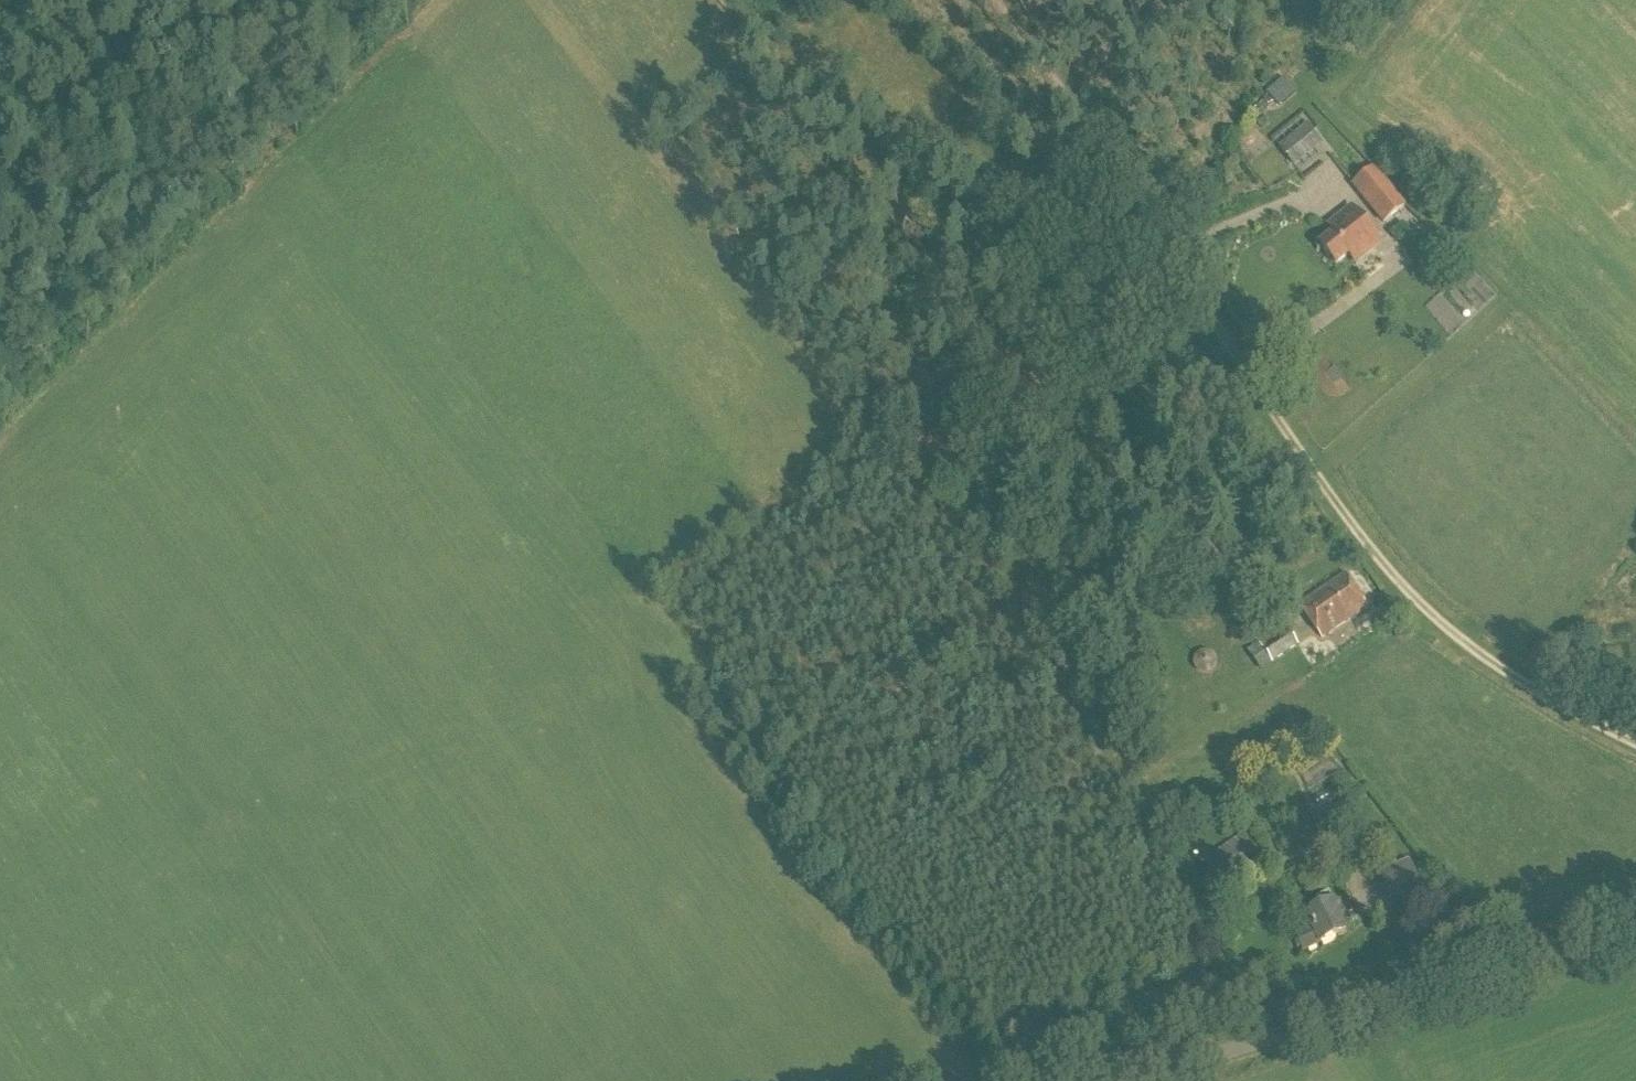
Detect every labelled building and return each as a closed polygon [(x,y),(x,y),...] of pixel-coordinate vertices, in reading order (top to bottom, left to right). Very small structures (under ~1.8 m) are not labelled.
[(1278,109),(1296,93),(1285,80),(1266,96),(1278,109)] [(1293,167),(1323,143),(1308,124),(1278,148),(1293,167)] [(1382,225),(1406,206),(1375,167),(1351,186),(1382,225)] [(1329,208),(1352,198),(1346,184),(1323,194),(1329,208)] [(1369,251),(1381,241),(1352,206),(1330,224),(1336,231),(1320,244),(1336,264),(1349,254),(1352,257),(1364,246),(1369,251)] [(1322,637),(1368,606),(1345,573),(1299,604),(1322,637)] [(1261,672),(1298,647),(1283,625),(1258,642),(1259,643),(1247,651),(1261,672)] [(1346,804),(1362,794),(1344,771),(1331,779),(1335,784),(1332,786),(1346,804)] [(1225,876),(1256,856),(1243,836),(1212,857),(1225,876)] [(1392,907),(1424,893),(1410,860),(1377,874),(1392,907)] [(1333,900),(1329,894),(1318,899),(1321,906),(1306,912),(1313,927),(1297,934),(1305,951),(1347,932),(1333,900)]
